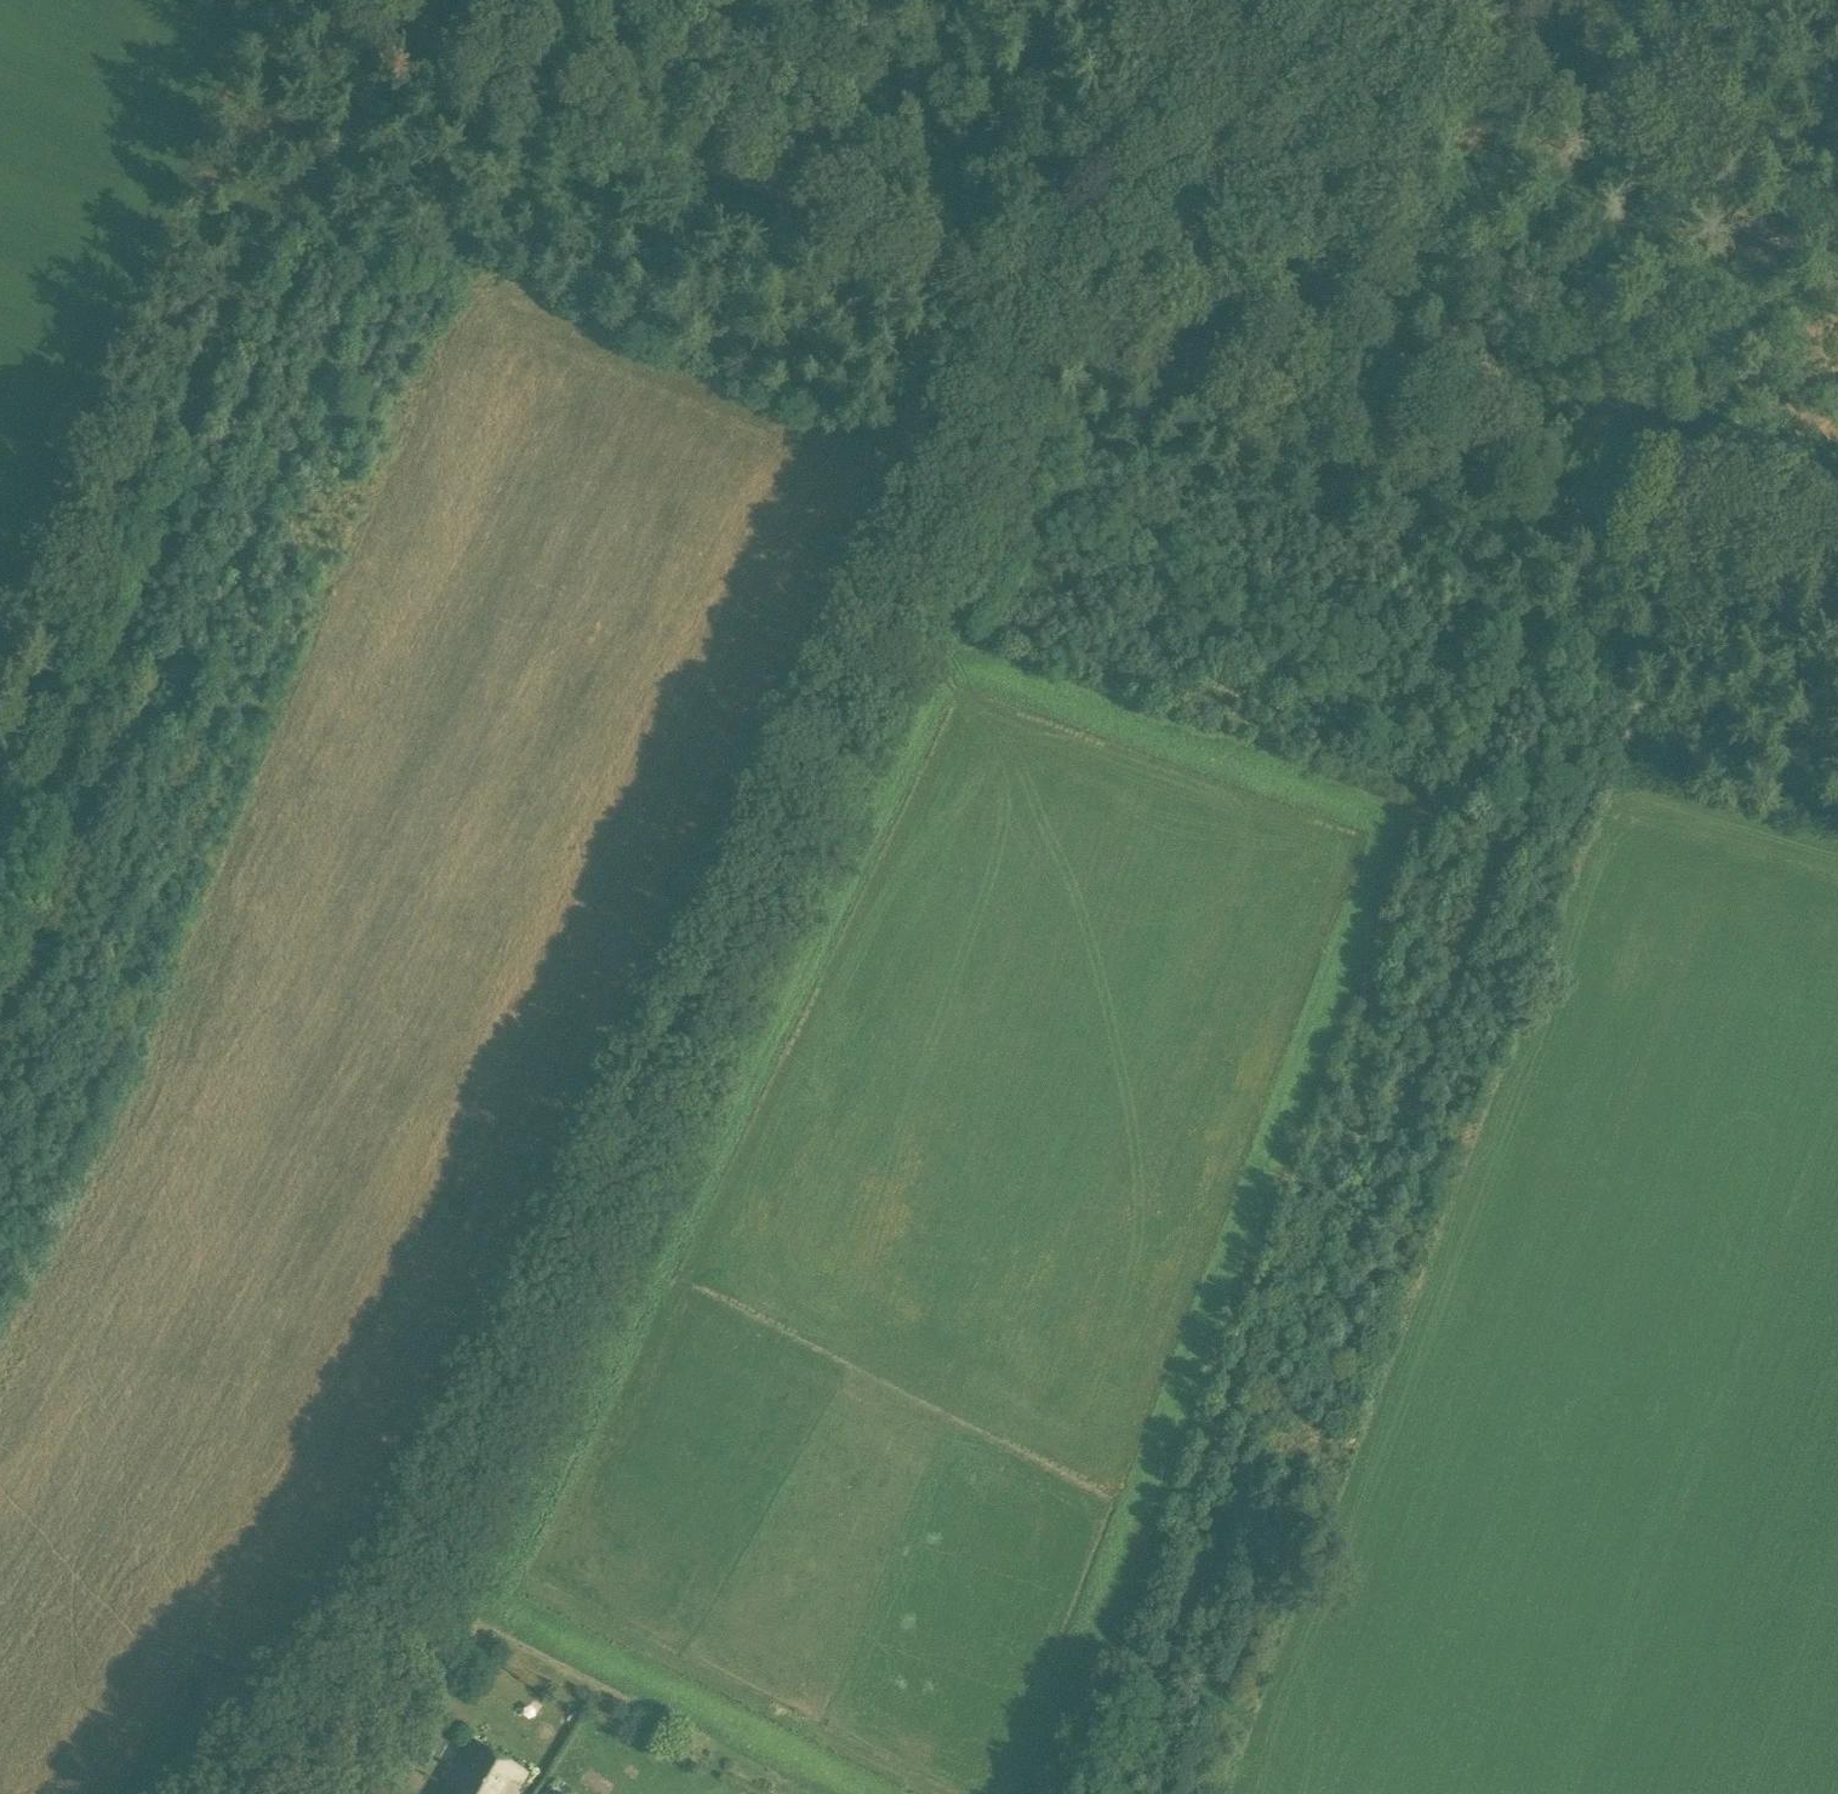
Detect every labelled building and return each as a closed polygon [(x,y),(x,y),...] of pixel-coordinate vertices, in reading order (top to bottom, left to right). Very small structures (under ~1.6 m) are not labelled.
[(527,1773),(473,1741),(441,1793),(514,1793),(527,1773)]
